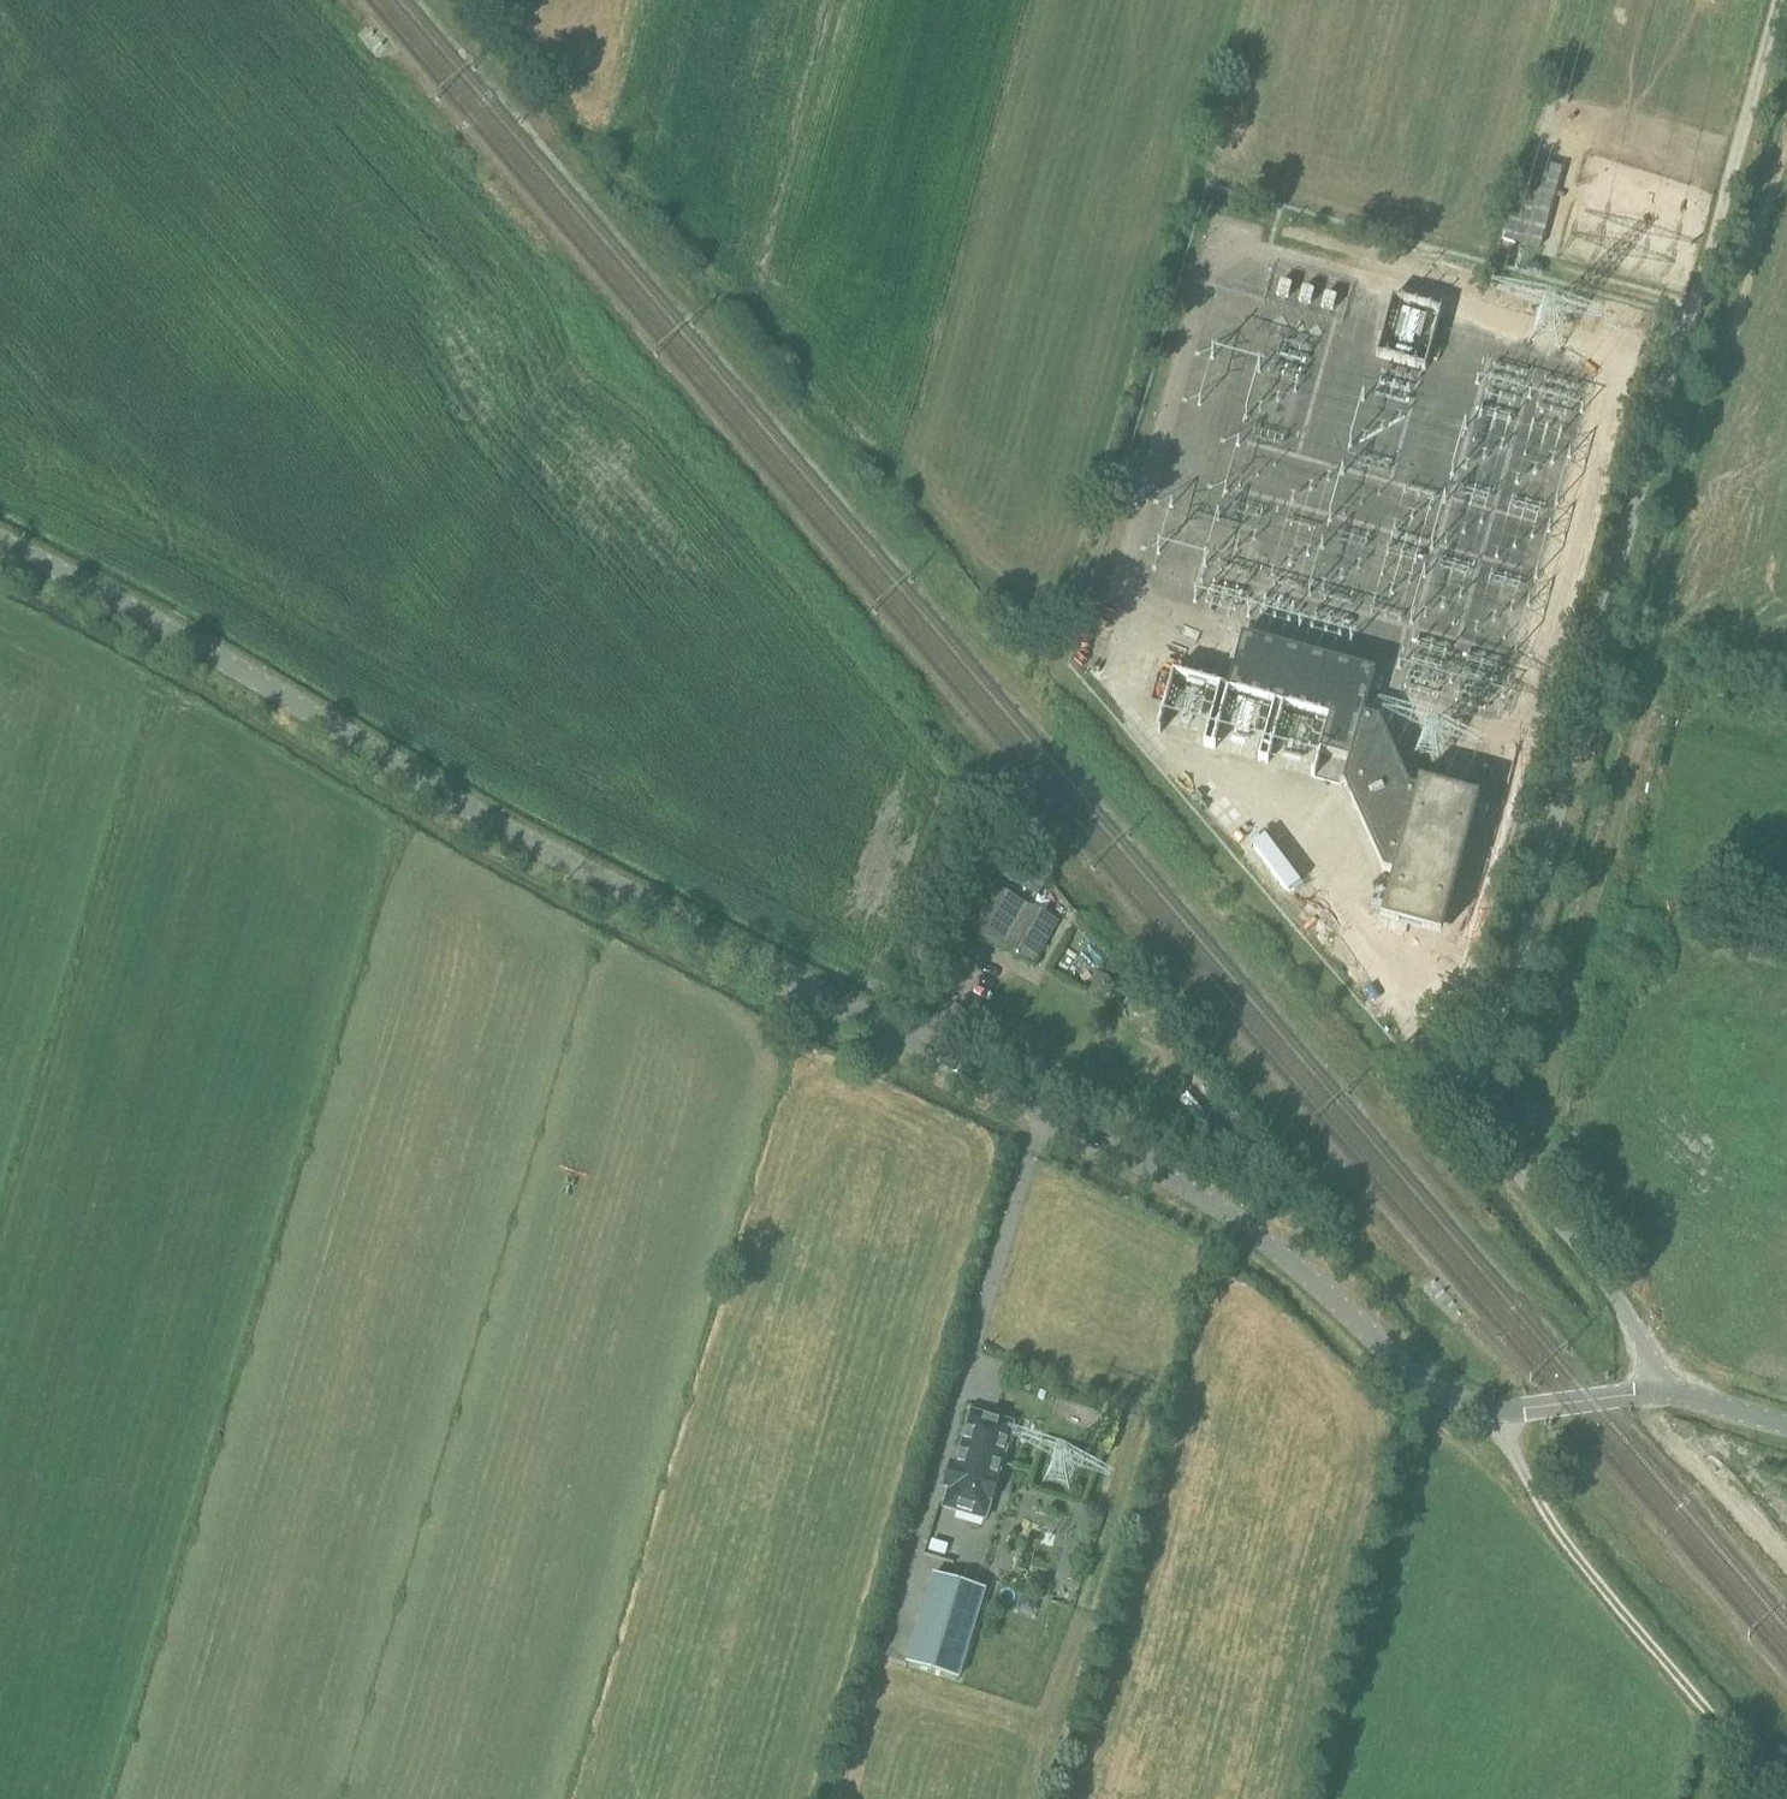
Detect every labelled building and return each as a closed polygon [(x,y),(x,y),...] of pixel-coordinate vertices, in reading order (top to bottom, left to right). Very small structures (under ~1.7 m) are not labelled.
[(1525,159),(1509,217),(1546,227),(1563,169),(1525,159)] [(1378,721),(1362,716),(1374,673),(1243,636),(1228,690),(1281,705),(1329,718),(1320,752),(1350,761),(1344,784),(1384,871),(1405,877),(1394,916),(1432,927),(1465,802),(1427,792),(1427,793),(1409,788),(1378,721)] [(1048,881),(996,821),(975,859),(1040,895),(1048,881)] [(967,915),(973,918),(994,876),(968,863),(929,940),(950,950),(967,915)] [(1058,923),(992,887),(969,929),(1035,965),(1058,923)] [(1103,975),(1091,997),(1108,1006),(1119,984),(1103,975)] [(944,1488),(948,1489),(943,1507),(984,1519),(989,1501),(990,1501),(997,1478),(996,1478),(1011,1425),(970,1413),(955,1464),(951,1463),(944,1488)] [(960,1679),(987,1590),(933,1574),(907,1663),(960,1679)]
